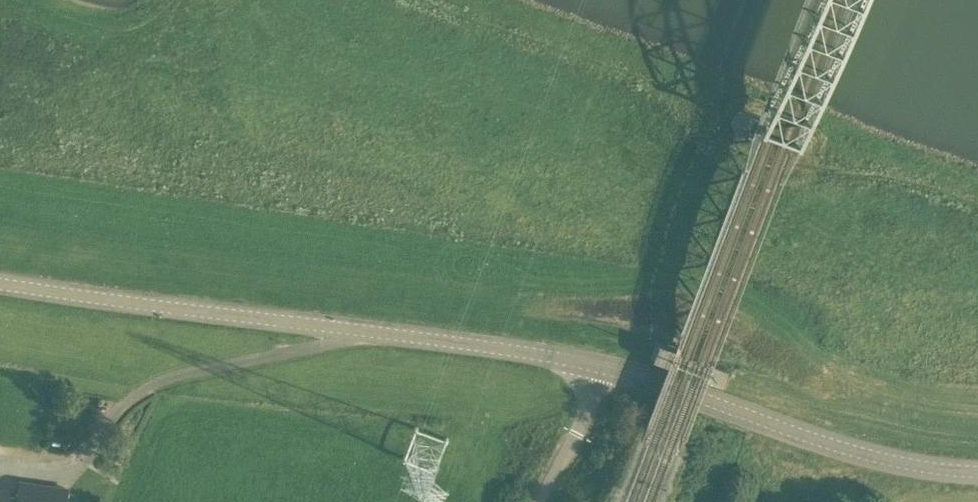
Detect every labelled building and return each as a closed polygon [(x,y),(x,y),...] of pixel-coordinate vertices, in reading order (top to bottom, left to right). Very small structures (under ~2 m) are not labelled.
[(814,139),(811,137),(756,115),(752,114),(749,114),(745,116),(742,118),(740,122),(739,125),(739,129),(741,133),(744,136),(747,138),(804,159),(808,159),(812,158),(815,155),(817,152),(818,149),(818,145),(816,142),(814,139)] [(121,465),(128,453),(115,445),(108,457),(121,465)] [(17,501),(66,501),(68,488),(20,481),(17,501)]
